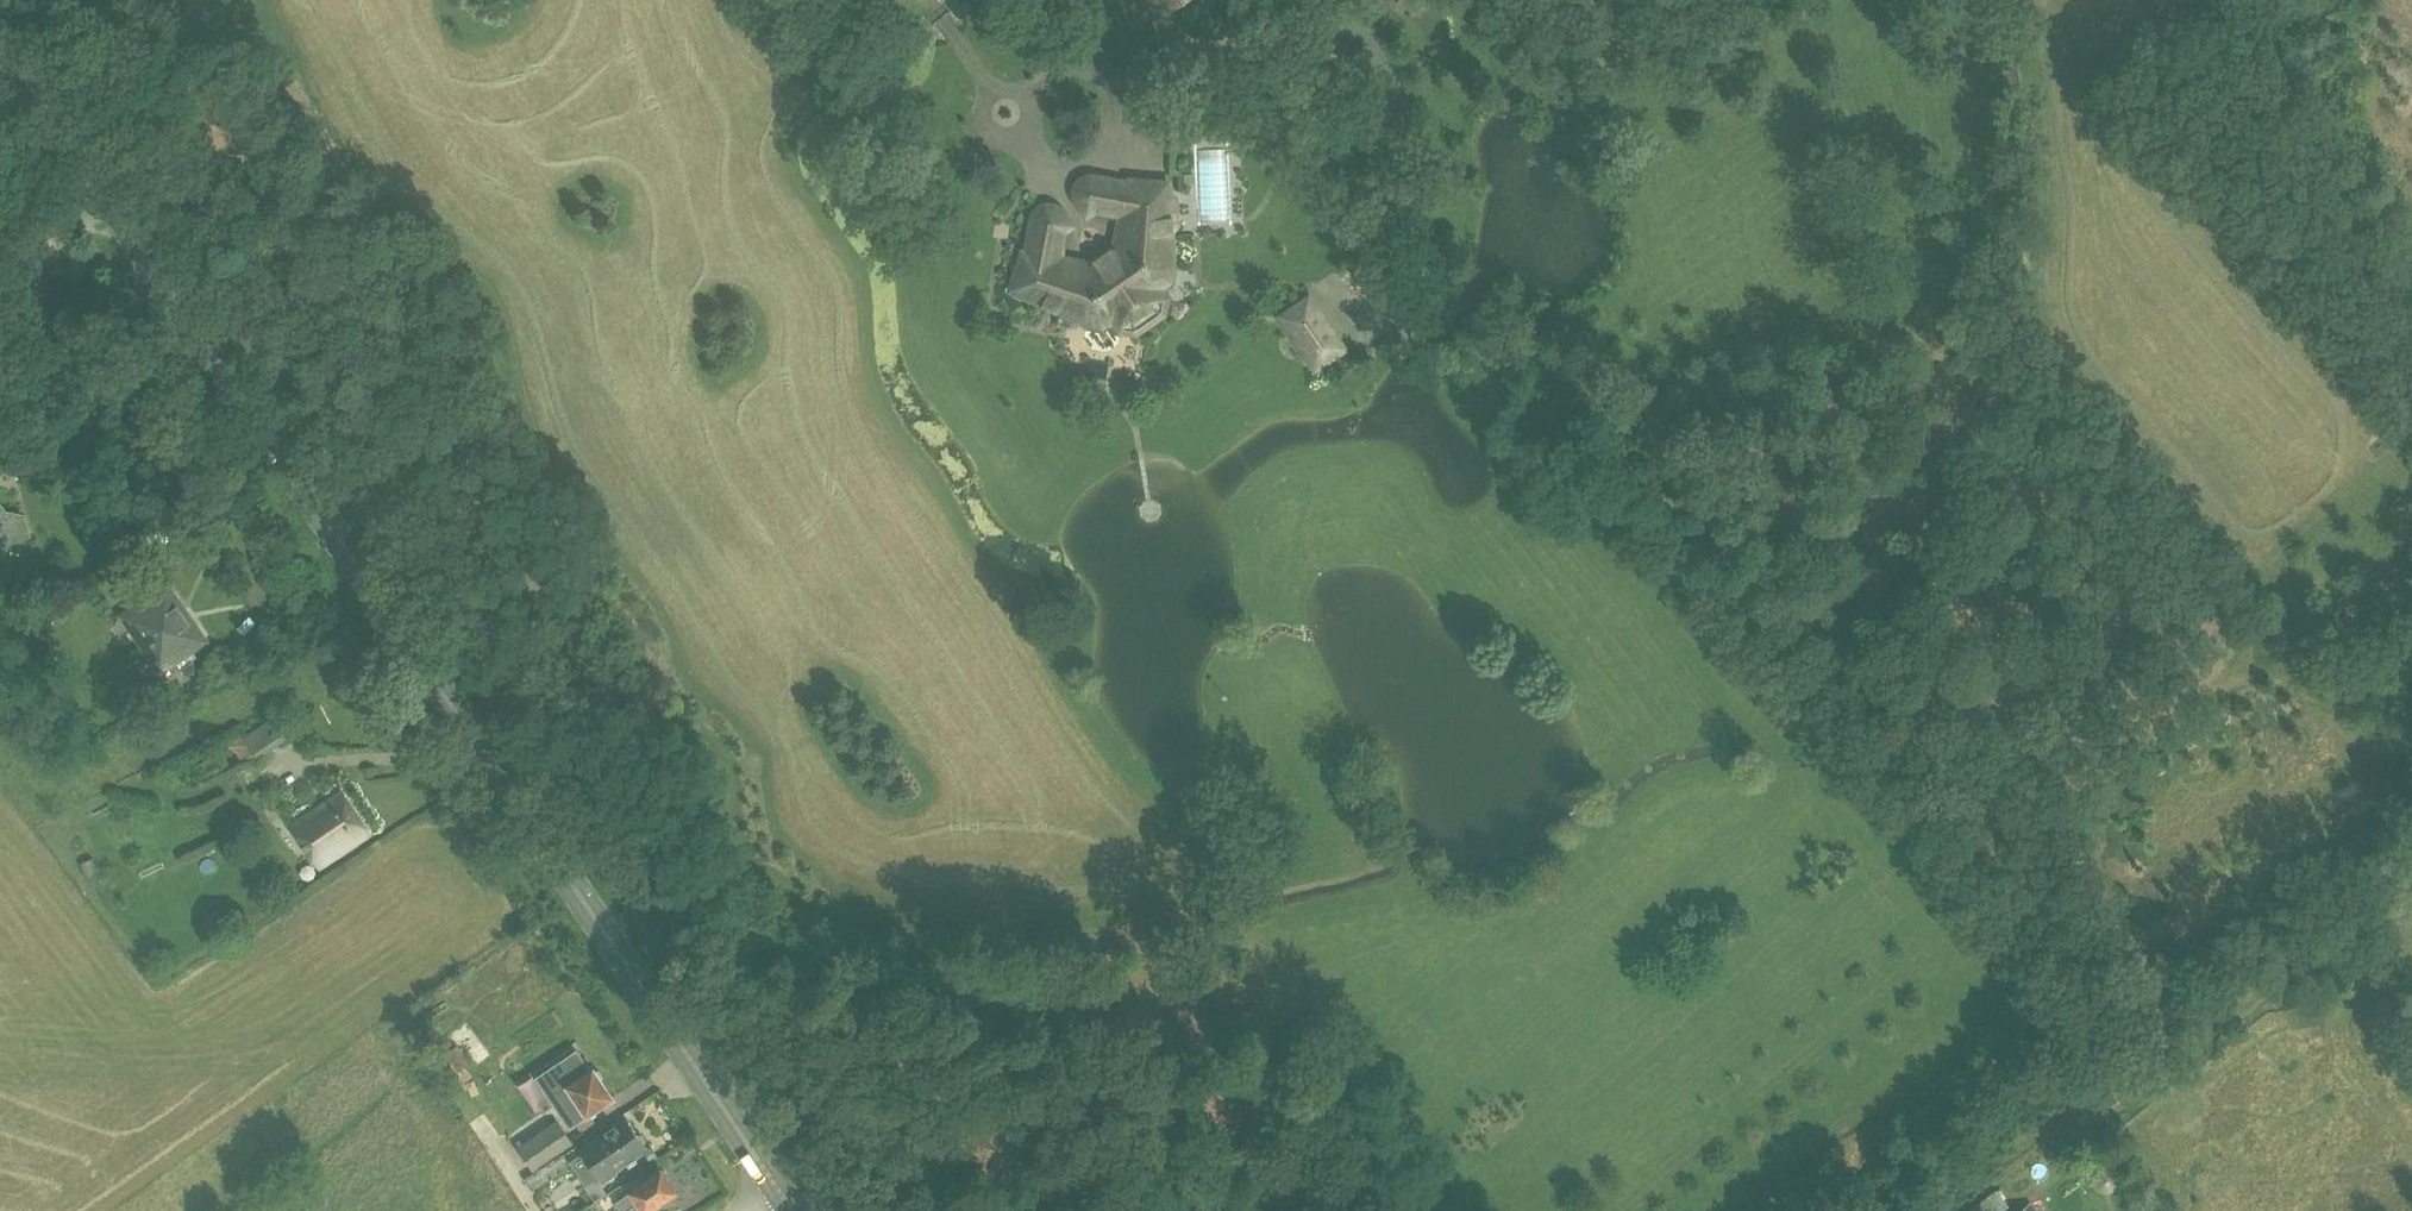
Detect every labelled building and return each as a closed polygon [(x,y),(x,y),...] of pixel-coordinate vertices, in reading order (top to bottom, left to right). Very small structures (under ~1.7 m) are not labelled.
[(1156,20),(1185,0),(1142,0),(1156,20)] [(1121,330),(1136,332),(1163,313),(1167,298),(1160,287),(1171,279),(1173,264),(1171,232),(1169,182),(1126,179),(1091,175),(1089,175),(1086,176),(1084,176),(1082,178),(1080,179),(1078,181),(1077,183),(1075,186),(1075,187),(1074,190),(1074,191),(1074,193),(1075,194),(1075,195),(1075,197),(1077,200),(1087,215),(1097,210),(1140,215),(1133,247),(1084,279),(1056,275),(1063,233),(1072,225),(1061,211),(1059,209),(1057,207),(1056,206),(1053,205),(1050,204),(1046,205),(1043,205),(1041,206),(1038,208),(1037,209),(1036,210),(1034,212),(1034,214),(1033,215),(1032,218),(1023,267),(1018,266),(1011,288),(1041,303),(1059,311),(1086,323),(1101,327),(1114,318),(1121,330)] [(1216,239),(1246,239),(1246,181),(1217,180),(1216,239)] [(1276,316),(1315,373),(1349,349),(1310,292),(1276,316)] [(29,469),(34,444),(2,438),(0,446),(0,464),(29,469)] [(1,555),(4,552),(7,549),(10,544),(18,542),(31,538),(24,514),(13,512),(4,510),(3,509),(2,506),(0,503),(0,556),(1,555)] [(126,591),(131,598),(142,590),(137,583),(126,591)] [(123,616),(142,643),(186,613),(168,586),(123,616)] [(186,613),(142,643),(161,671),(205,640),(186,613)] [(186,677),(197,669),(193,662),(181,670),(186,677)] [(243,737),(257,759),(290,737),(275,714),(243,737)] [(291,825),(320,867),(370,833),(341,791),(291,825)] [(99,872),(94,860),(82,864),(87,876),(99,872)] [(2395,885),(2411,871),(2411,866),(2408,862),(2388,878),(2395,885)] [(447,1053),(456,1070),(466,1063),(456,1046),(447,1053)] [(2148,1070),(2156,1081),(2165,1073),(2157,1063),(2148,1070)] [(576,1123),(614,1098),(602,1080),(603,1076),(599,1070),(596,1070),(593,1066),(555,1092),(576,1123)] [(579,1150),(599,1179),(647,1148),(628,1118),(579,1150)] [(517,1148),(531,1168),(571,1140),(557,1120),(517,1148)] [(645,1152),(651,1161),(659,1156),(653,1147),(645,1152)] [(525,1178),(533,1190),(572,1167),(564,1156),(525,1178)] [(643,1210),(648,1210),(676,1192),(659,1168),(641,1180),(639,1178),(627,1187),(630,1192),(616,1202),(623,1210),(627,1210),(638,1204),(643,1210)] [(1969,1210),(2003,1210),(2010,1206),(1997,1189),(1976,1204),(1977,1205),(1969,1210)] [(2031,1202),(2018,1210),(2038,1210),(2031,1202)]
